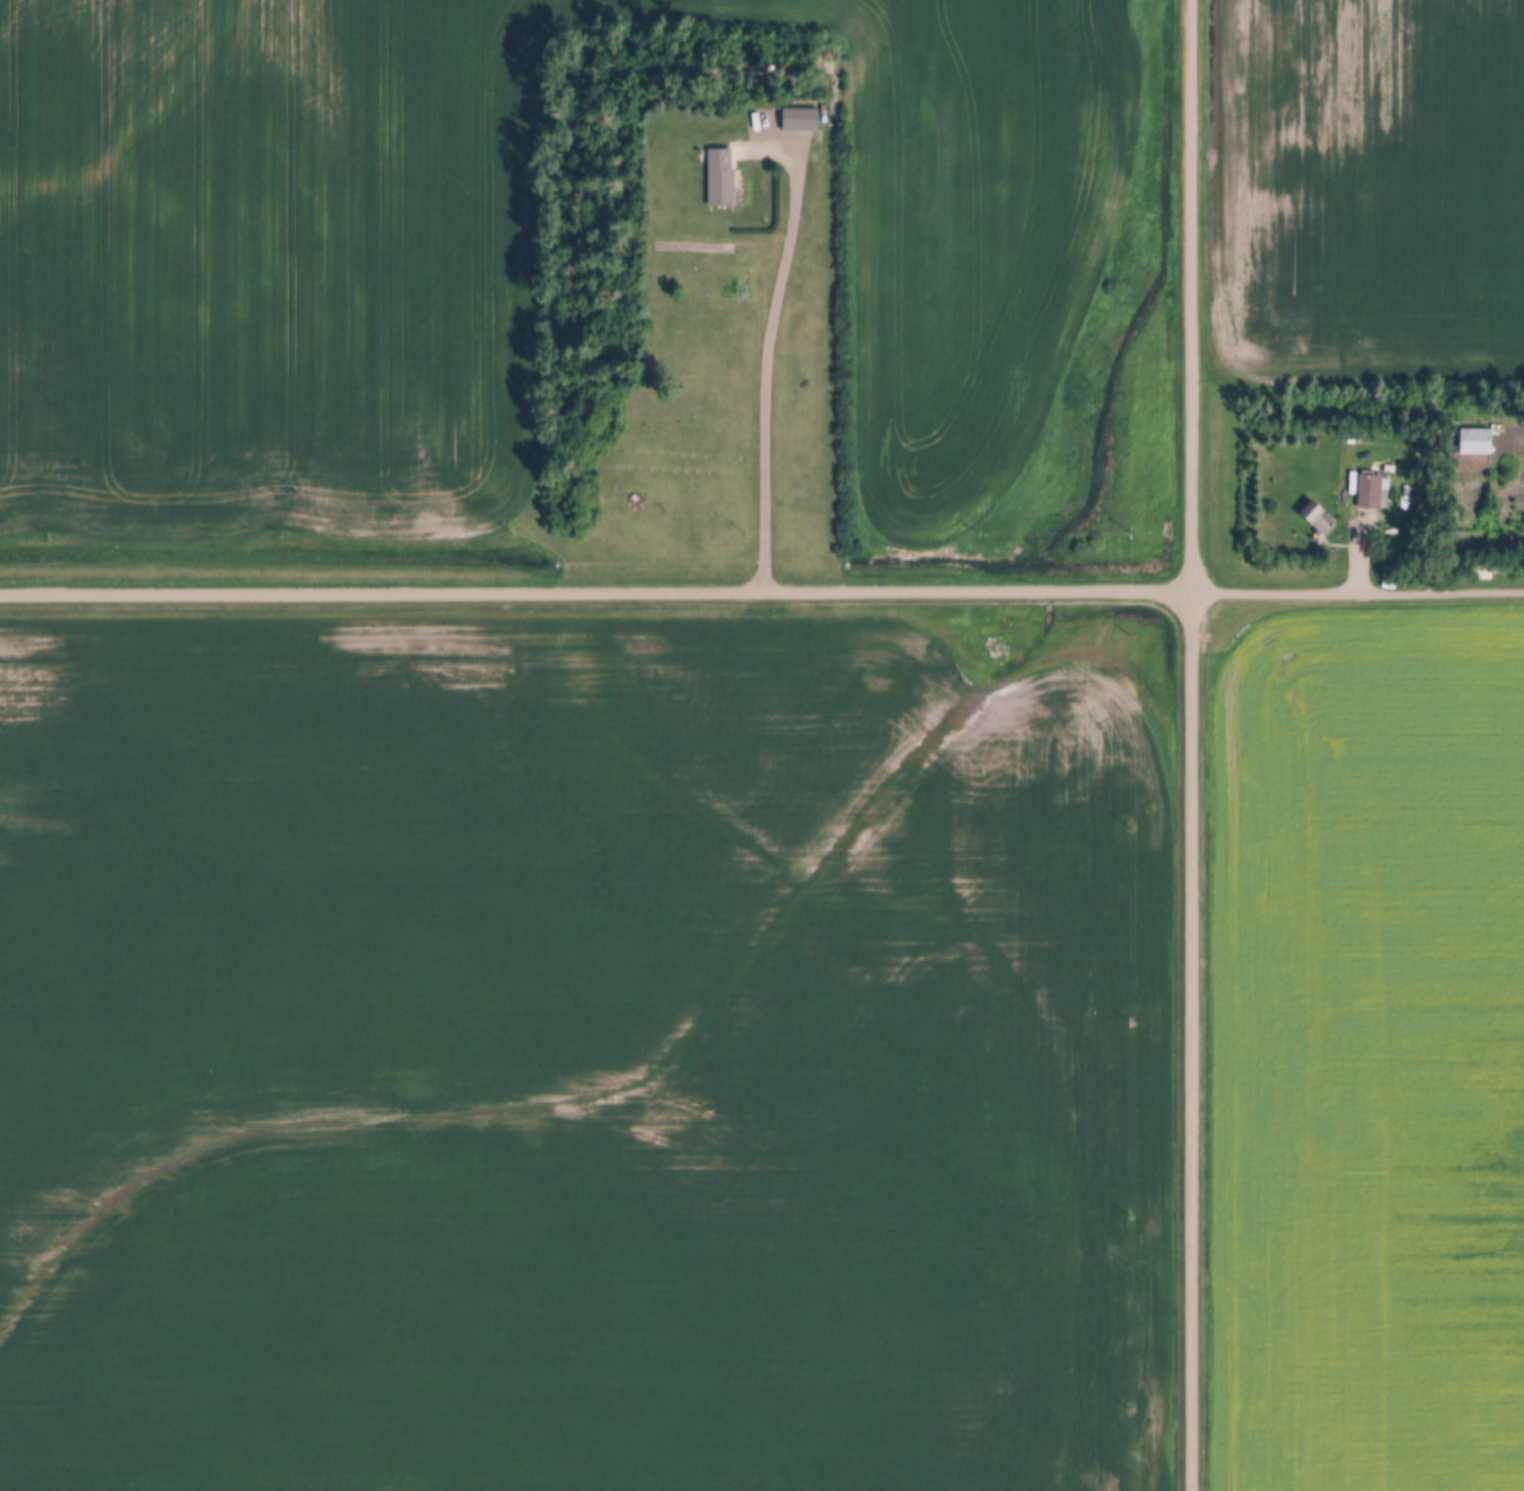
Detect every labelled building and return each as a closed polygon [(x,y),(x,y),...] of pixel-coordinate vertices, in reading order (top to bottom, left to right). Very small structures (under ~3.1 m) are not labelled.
[(783,132),(820,132),(820,109),(783,109),(783,132)] [(709,149),(710,208),(736,207),(735,149),(709,149)] [(1493,429),(1461,429),(1461,455),(1493,455),(1493,429)] [(1357,508),(1383,510),(1386,475),(1360,473),(1357,508)] [(1337,524),(1315,500),(1301,512),(1324,536),(1337,524)]
